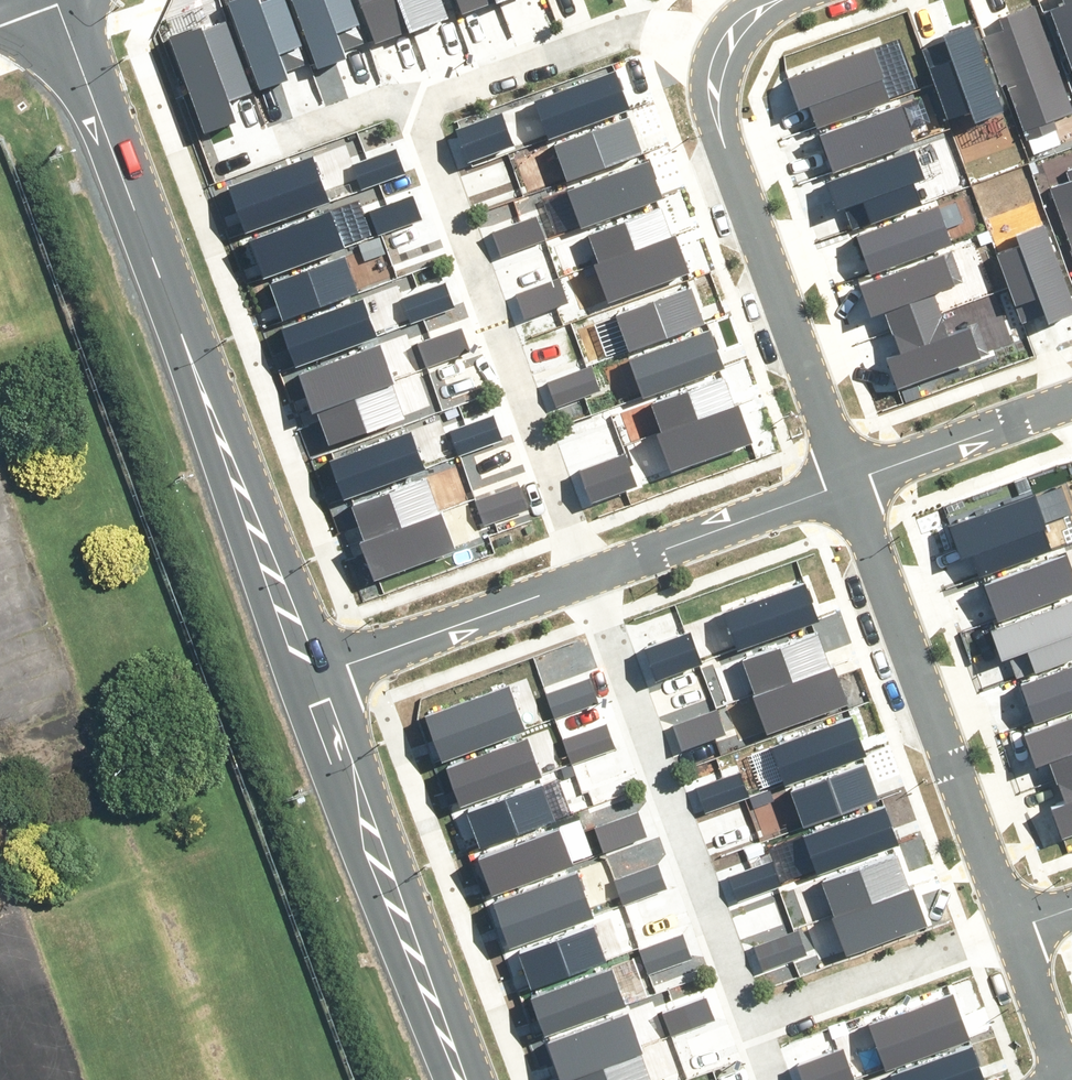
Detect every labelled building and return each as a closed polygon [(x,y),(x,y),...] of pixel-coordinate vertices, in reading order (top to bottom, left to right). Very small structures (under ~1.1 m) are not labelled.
[(261,81),(289,71),(280,46),(306,37),(293,0),(233,0),(261,81)] [(317,61),(344,52),(335,27),(362,17),(356,0),(295,0),(317,61)] [(375,35),(397,27),(396,23),(411,18),(405,0),(363,0),(375,35)] [(446,0),(405,0),(411,18),(425,13),(427,17),(449,9),(446,0)] [(1027,134),(1063,121),(1061,114),(1071,109),(1071,106),(1033,0),(1027,0),(1001,10),(1005,21),(987,28),(1027,134)] [(1071,69),(1071,0),(1064,0),(1065,3),(1049,9),(1071,69)] [(203,18),(168,32),(207,128),(239,115),(232,96),(258,86),(229,15),(206,24),(203,18)] [(1004,107),(974,20),(945,29),(949,40),(923,49),(945,112),(972,102),(977,116),(1004,107)] [(870,45),(787,75),(799,105),(812,101),(818,117),(887,92),(870,45)] [(617,63),(537,91),(552,132),(632,104),(617,63)] [(900,97),(820,126),(835,167),(915,139),(900,97)] [(501,108),(458,124),(469,154),(512,138),(501,108)] [(629,112),(554,140),(568,175),(642,148),(629,112)] [(398,141),(354,156),(362,179),(406,164),(398,141)] [(914,146),(831,175),(842,206),(865,198),(871,215),(922,196),(914,176),(923,173),(914,146)] [(648,151),(568,180),(583,221),(663,193),(648,151)] [(313,155),(233,184),(248,225),(328,196),(313,155)] [(1071,242),(1071,165),(1065,168),(1069,179),(1051,186),(1071,242)] [(413,191),(369,205),(376,229),(420,214),(413,191)] [(938,200),(858,228),(873,270),(953,241),(938,200)] [(328,201),(248,229),(263,271),(343,242),(328,201)] [(537,209),(493,223),(501,246),(545,232),(537,209)] [(590,234),(600,263),(672,238),(662,210),(590,234)] [(1071,306),(1071,295),(1045,218),(1018,227),(1023,241),(995,250),(1017,313),(1043,304),(1047,315),(1071,306)] [(594,265),(607,302),(688,273),(675,236),(672,238),(600,263),(594,265)] [(347,251),(274,280),(288,313),(360,285),(347,251)] [(948,253),(864,284),(872,306),(885,301),(896,326),(940,309),(932,285),(957,276),(948,253)] [(443,272),(399,287),(407,310),(451,295),(443,272)] [(564,273),(520,288),(528,311),(571,297),(564,273)] [(690,283),(616,309),(628,344),(702,318),(690,283)] [(362,292),(282,321),(297,362),(377,333),(362,292)] [(940,309),(896,326),(903,345),(887,351),(898,379),(988,346),(978,320),(948,331),(940,309)] [(715,321),(635,349),(650,391),(730,362),(715,321)] [(462,322),(418,337),(426,360),(470,346),(462,322)] [(382,333),(297,366),(312,406),(319,403),(392,375),(398,373),(382,333)] [(594,363),(550,378),(558,401),(602,387),(594,363)] [(658,395),(668,425),(733,402),(724,373),(658,395)] [(392,375),(319,403),(331,434),(403,406),(392,375)] [(668,425),(659,428),(662,436),(667,434),(677,462),(751,436),(741,408),(736,409),(733,402),(668,425)] [(494,411),(450,425),(457,448),(501,434),(494,411)] [(411,423),(332,452),(346,493),(426,464),(411,423)] [(629,451),(585,465),(593,489),(637,474),(629,451)] [(354,497),(366,528),(439,500),(427,469),(354,497)] [(521,481),(477,496),(485,519),(529,504),(521,481)] [(960,554),(972,549),(979,568),(1050,543),(1042,521),(1046,520),(1034,487),(947,518),(960,554)] [(360,530),(375,571),(460,538),(445,498),(439,500),(366,528),(360,530)] [(985,572),(1000,613),(1071,587),(1071,563),(1065,543),(985,572)] [(805,576),(726,605),(740,642),(819,612),(805,576)] [(993,626),(1002,652),(1010,649),(1017,666),(1071,646),(1071,598),(993,626)] [(692,626),(648,641),(656,664),(700,650),(692,626)] [(744,656),(756,687),(829,659),(817,628),(744,656)] [(1020,675),(1035,716),(1071,703),(1071,656),(1020,675)] [(749,689),(765,729),(850,697),(835,657),(829,659),(756,687),(749,689)] [(591,674),(547,688),(555,712),(599,697),(591,674)] [(509,682),(429,710),(444,751),(524,723),(509,682)] [(718,709),(674,723),(681,747),(725,732),(718,709)] [(849,711),(769,740),(783,777),(863,748),(849,711)] [(1025,730),(1037,759),(1051,754),(1067,795),(1054,801),(1065,831),(1071,829),(1071,712),(1025,730)] [(606,719),(562,733),(570,757),(614,742),(606,719)] [(527,732),(447,762),(461,799),(540,769),(527,732)] [(866,759),(791,786),(804,821),(878,793),(866,759)] [(740,766),(696,781),(704,804),(748,790),(740,766)] [(544,778),(470,805),(483,840),(557,812),(544,778)] [(884,800),(805,830),(818,866),(898,837),(884,800)] [(642,806),(598,821),(606,844),(650,830),(642,806)] [(559,821),(480,850),(494,887),(573,858),(559,821)] [(826,876),(838,907),(911,879),(899,848),(826,876)] [(659,856),(615,871),(623,894),(667,879),(659,856)] [(774,857),(730,872),(738,895),(782,881),(774,857)] [(576,868),(497,898),(511,935),(590,905),(576,868)] [(832,909),(847,949),(933,917),(917,877),(911,879),(838,907),(832,909)] [(599,921),(524,948),(537,983),(611,955),(599,921)] [(798,929),(754,943),(762,967),(806,952),(798,929)] [(685,931),(642,945),(649,969),(693,954),(685,931)] [(614,960),(535,990),(548,1027),(628,997),(614,960)] [(955,991),(875,1020),(889,1057),(969,1028),(955,991)] [(710,992),(666,1006),(674,1030),(718,1015),(710,992)] [(630,1006),(545,1039),(560,1079),(567,1076),(640,1049),(646,1046),(630,1006)] [(894,1079),(987,1079),(991,1079),(976,1034),(889,1064),(894,1079)] [(800,1063),(806,1079),(828,1079),(852,1072),(844,1048),(800,1063)] [(567,1076),(568,1079),(651,1079),(640,1049),(567,1076)]
